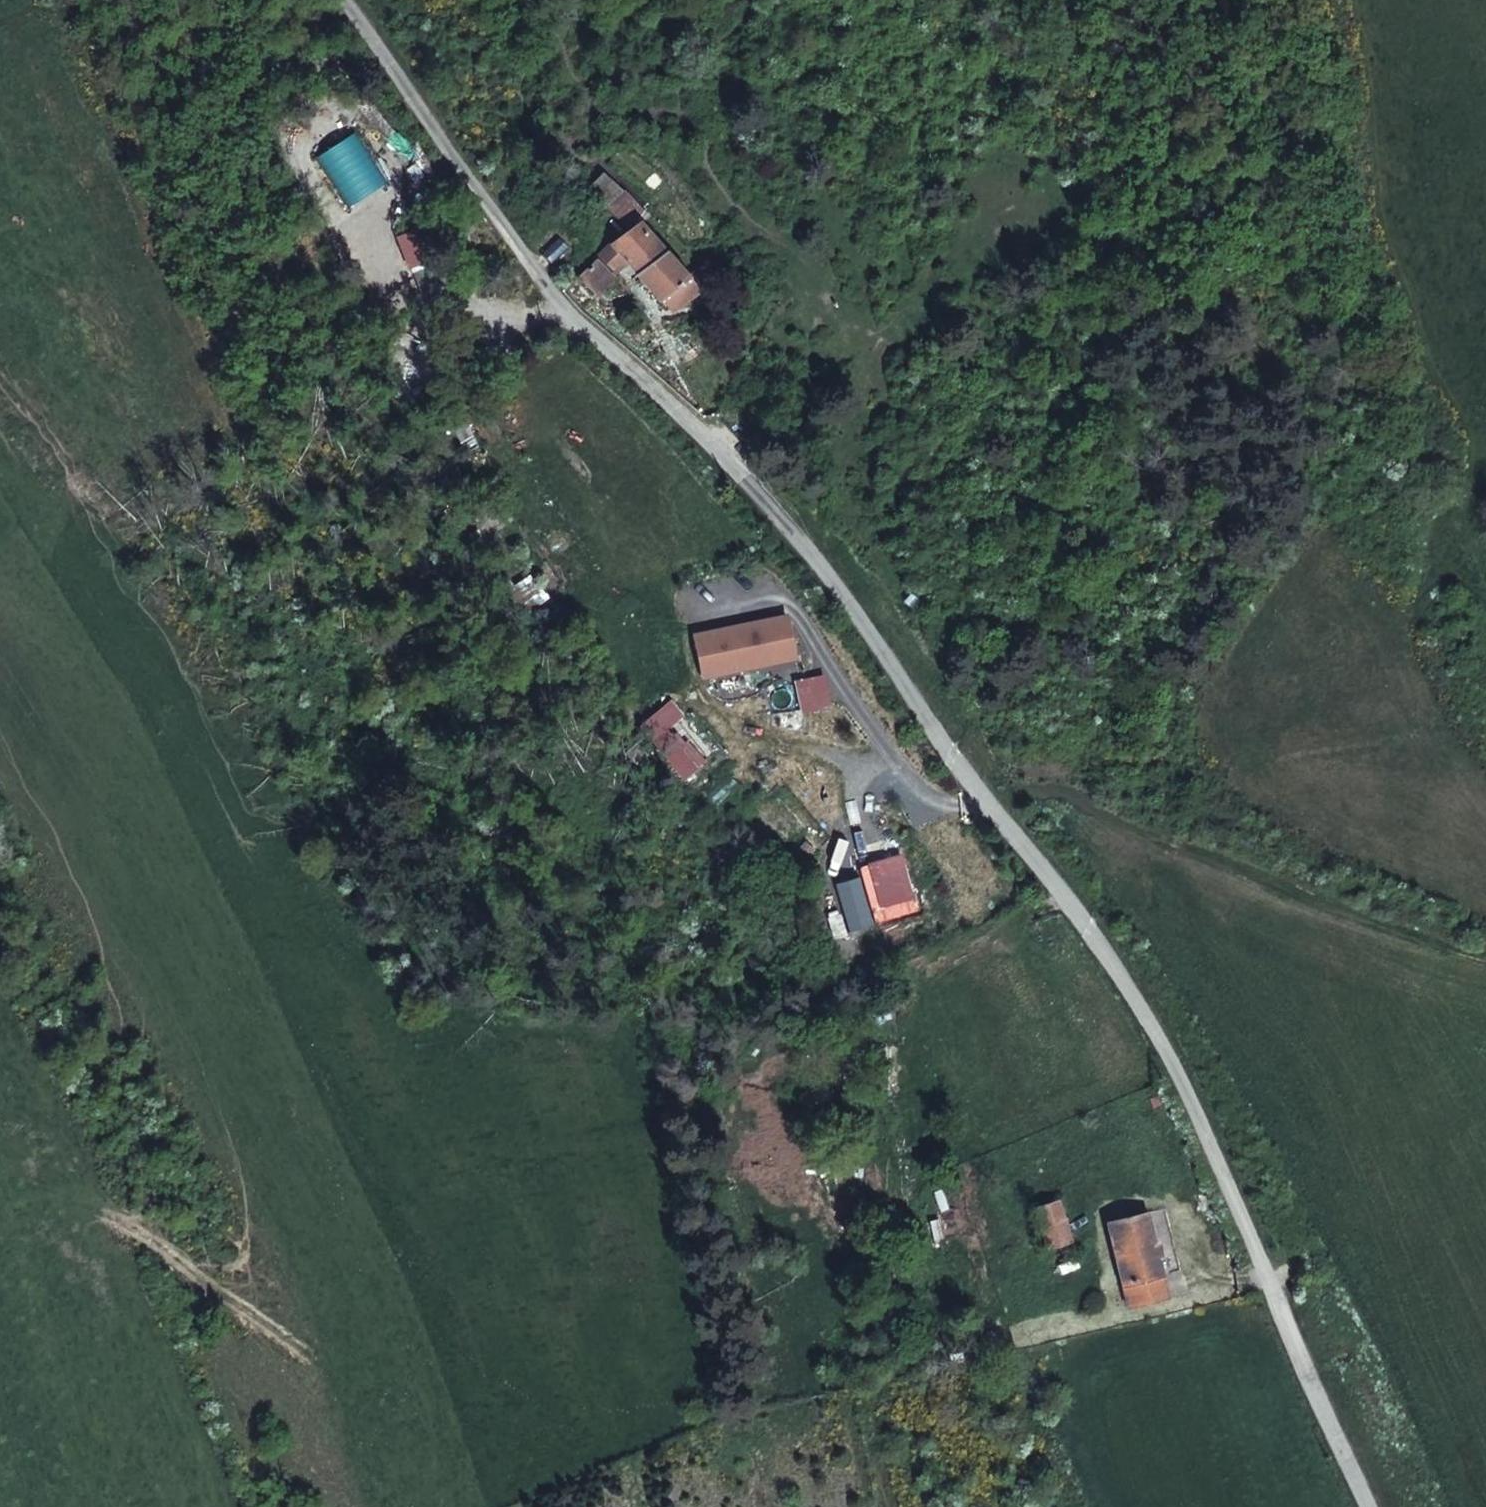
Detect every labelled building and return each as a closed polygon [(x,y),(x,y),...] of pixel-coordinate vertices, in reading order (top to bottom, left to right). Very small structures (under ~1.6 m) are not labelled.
[(635,220),(609,243),(626,260),(643,279),(661,299),(676,285),(683,291),(701,273),(692,264),(683,271),(635,220)] [(609,243),(590,258),(610,278),(626,260),(609,243)] [(594,294),(610,278),(590,258),(575,275),(594,294)] [(1035,1199),(1039,1213),(1061,1208),(1057,1194),(1035,1199)] [(1167,1269),(1150,1210),(1112,1221),(1133,1299),(1170,1288),(1166,1273),(1167,1269)] [(1062,1212),(1040,1218),(1046,1242),(1069,1237),(1062,1212)] [(1072,1249),(1069,1237),(1046,1242),(1044,1243),(1047,1256),(1072,1249)]
